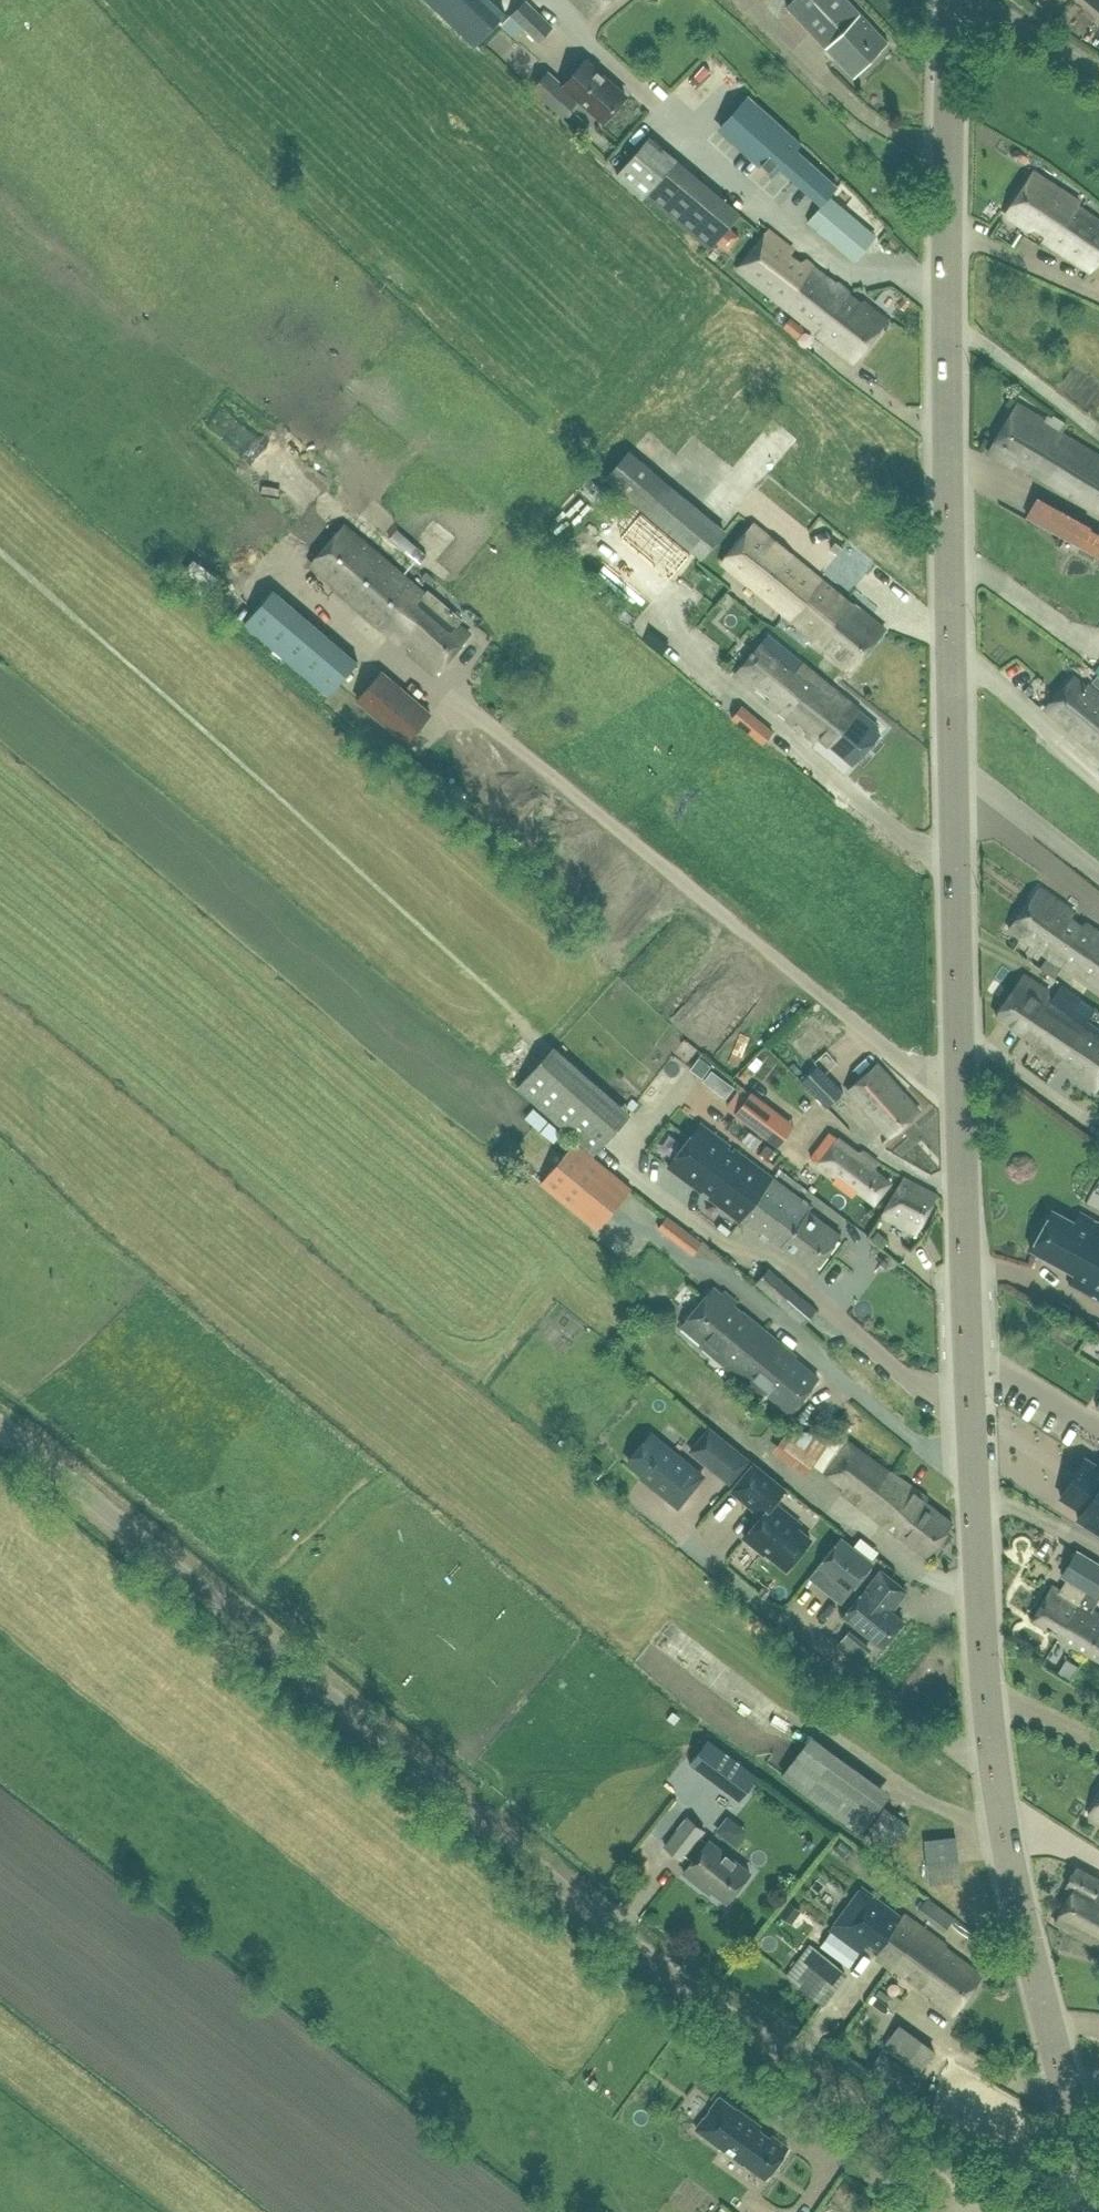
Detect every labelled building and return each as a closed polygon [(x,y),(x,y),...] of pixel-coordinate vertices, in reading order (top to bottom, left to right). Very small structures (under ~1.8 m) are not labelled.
[(553,27),(526,0),(524,0),(501,24),(514,37),(522,28),(537,43),(553,27)] [(607,0),(577,0),(591,15),(607,0)] [(887,42),(847,0),(792,0),(786,6),(853,77),(887,42)] [(1098,10),(1098,0),(1087,0),(1098,10)] [(625,95),(585,60),(563,84),(548,71),(531,89),(563,117),(578,99),(603,120),(625,95)] [(801,143),(748,95),(721,125),(774,173),(779,167),(796,148),(801,143)] [(779,167),(821,204),(837,185),(796,148),(779,167)] [(1098,257),(1098,220),(1076,204),(1079,200),(1076,198),(1079,194),(1052,176),(1049,181),(1034,171),(1004,215),(1028,231),(1033,228),(1045,236),(1041,244),(1087,275),(1093,267),(1098,257)] [(710,250),(741,212),(700,178),(669,216),(710,250)] [(856,220),(830,197),(808,223),(853,261),(867,244),(849,229),(856,220)] [(783,306),(814,266),(806,260),(799,264),(788,255),(792,249),(770,232),(764,237),(738,269),(783,306)] [(814,266),(783,306),(813,332),(852,364),(887,319),(863,301),(861,303),(849,294),(850,291),(839,282),(832,280),(814,266)] [(1094,453),(1061,432),(1062,430),(1018,404),(988,453),(1011,466),(1014,462),(1098,514),(1098,456),(1094,453)] [(244,462),(260,445),(221,410),(206,427),(244,462)] [(628,450),(605,478),(624,494),(647,466),(629,450),(628,450)] [(1098,556),(1098,533),(1034,499),(1025,517),(1098,558),(1098,556)] [(675,536),(702,558),(725,530),(698,508),(675,536)] [(666,583),(686,557),(634,515),(614,540),(666,583)] [(425,593),(345,525),(311,565),(334,584),(332,586),(398,643),(402,640),(409,646),(408,651),(434,673),(467,633),(457,625),(462,619),(428,590),(425,593)] [(752,525),(723,561),(812,636),(811,638),(849,669),(883,629),(854,605),(853,607),(752,525)] [(394,530),(384,541),(412,567),(422,556),(394,530)] [(190,561),(176,581),(201,598),(214,578),(190,561)] [(275,592),(243,627),(327,703),(359,668),(275,592)] [(768,634),(735,674),(753,688),(760,685),(771,694),(769,701),(792,721),(798,718),(808,727),(807,733),(815,740),(819,735),(854,765),(880,733),(875,729),(878,725),(825,681),(768,634)] [(434,718),(383,672),(357,703),(408,748),(434,718)] [(1073,676),(1046,709),(1098,754),(1098,695),(1087,684),(1085,686),(1073,676)] [(772,731),(759,719),(749,732),(762,743),(772,731)] [(568,858),(558,875),(569,881),(578,864),(568,858)] [(1070,919),(1074,912),(1039,888),(1009,929),(1098,991),(1098,933),(1085,923),(1081,927),(1070,919)] [(996,1016),(1031,1041),(1031,1049),(1056,1065),(1098,1094),(1098,1031),(1085,1021),(1092,1010),(1073,997),(1066,1007),(1048,995),(1048,992),(1023,975),(996,1016)] [(711,1065),(700,1057),(691,1069),(702,1077),(711,1065)] [(889,1137),(919,1110),(877,1064),(847,1091),(889,1137)] [(826,1107),(843,1091),(818,1065),(800,1081),(826,1107)] [(733,1086),(711,1069),(703,1080),(725,1096),(733,1086)] [(749,1093),(741,1087),(726,1106),(734,1112),(733,1113),(755,1129),(772,1106),(751,1091),(749,1093)] [(563,1132),(534,1107),(525,1117),(554,1143),(563,1132)] [(709,1197),(740,1220),(771,1176),(733,1148),(731,1151),(728,1148),(730,1145),(701,1123),(668,1166),(701,1191),(703,1187),(711,1194),(709,1197)] [(838,1142),(828,1133),(813,1155),(822,1161),(829,1168),(836,1175),(832,1181),(852,1197),(856,1191),(873,1202),(889,1182),(874,1171),(878,1163),(864,1152),(857,1157),(838,1142)] [(539,1183),(548,1190),(596,1232),(622,1201),(632,1188),(575,1140),(539,1183)] [(760,1153),(766,1158),(773,1149),(766,1144),(760,1153)] [(812,1270),(839,1234),(808,1211),(811,1207),(771,1176),(740,1220),(779,1250),(781,1246),(812,1270)] [(915,1232),(935,1195),(904,1178),(884,1216),(915,1232)] [(627,1195),(621,1211),(635,1217),(642,1201),(627,1195)] [(1051,1209),(1029,1249),(1074,1273),(1068,1283),(1098,1300),(1098,1223),(1079,1212),(1074,1222),(1051,1209)] [(701,1242),(666,1215),(657,1228),(692,1255),(701,1242)] [(803,1324),(816,1310),(769,1268),(756,1283),(790,1314),(803,1324)] [(733,1323),(724,1315),(734,1303),(712,1286),(678,1327),(762,1396),(765,1392),(789,1411),(817,1378),(743,1316),(733,1323)] [(689,1451),(729,1485),(750,1460),(709,1426),(689,1451)] [(684,1497),(701,1476),(649,1434),(627,1461),(652,1482),(650,1484),(666,1497),(673,1488),(684,1497)] [(841,1493),(871,1515),(898,1478),(891,1472),(889,1475),(844,1441),(828,1437),(809,1462),(822,1471),(819,1476),(830,1484),(834,1482),(843,1488),(841,1493)] [(1084,1458),(1060,1496),(1082,1510),(1077,1518),(1098,1532),(1098,1467),(1084,1458)] [(785,1572),(809,1542),(794,1531),(797,1527),(770,1505),(781,1491),(749,1466),(728,1493),(756,1516),(753,1521),(753,1527),(742,1541),(762,1557),(764,1555),(785,1572)] [(924,1502),(927,1498),(898,1478),(871,1515),(926,1556),(951,1522),(924,1502)] [(820,1564),(849,1588),(870,1563),(840,1539),(820,1564)] [(1060,1635),(1087,1590),(1077,1583),(1090,1560),(1076,1551),(1062,1575),(1073,1582),(1066,1593),(1053,1585),(1032,1619),(1060,1635)] [(1093,1609),(1098,1598),(1098,1597),(1097,1596),(1098,1592),(1098,1565),(1090,1560),(1077,1583),(1087,1590),(1060,1635),(1087,1652),(1098,1633),(1098,1613),(1093,1609)] [(882,1646),(902,1621),(890,1611),(906,1591),(879,1570),(844,1615),(882,1646)] [(671,1629),(655,1647),(677,1666),(693,1648),(671,1629)] [(1087,1652),(1098,1659),(1098,1633),(1087,1652)] [(757,1775),(707,1738),(689,1762),(739,1799),(747,1789),(750,1792),(756,1783),(753,1780),(757,1775)] [(881,1791),(809,1738),(780,1776),(853,1829),(881,1791)] [(1089,1815),(1098,1821),(1098,1799),(1089,1815)] [(889,1856),(909,1824),(884,1806),(862,1838),(889,1856)] [(706,1843),(699,1838),(705,1831),(686,1817),(665,1844),(683,1859),(686,1854),(693,1860),(684,1872),(702,1886),(704,1883),(727,1901),(750,1872),(709,1840),(706,1843)] [(928,1884),(960,1881),(955,1837),(924,1840),(928,1884)] [(1055,1922),(1098,1946),(1098,1896),(1096,1894),(1098,1889),(1098,1880),(1076,1867),(1066,1885),(1073,1889),(1055,1922)] [(889,1966),(920,1926),(904,1914),(902,1916),(861,1886),(829,1930),(859,1952),(867,1942),(878,1950),(877,1957),(889,1966)] [(944,1930),(954,1917),(927,1898),(917,1911),(944,1930)] [(929,1999),(950,2015),(980,1975),(944,1948),(946,1945),(920,1926),(889,1966),(918,1988),(922,1983),(932,1991),(929,1999)] [(819,2001),(845,1968),(810,1942),(785,1975),(819,2001)] [(885,2015),(869,2039),(880,2046),(896,2023),(885,2015)] [(920,2071),(934,2051),(898,2025),(884,2045),(920,2071)] [(745,2162),(765,2177),(788,2147),(771,2135),(769,2136),(764,2133),(759,2129),(760,2127),(760,2126),(719,2096),(718,2097),(719,2099),(697,2129),(744,2163),(745,2162)]
